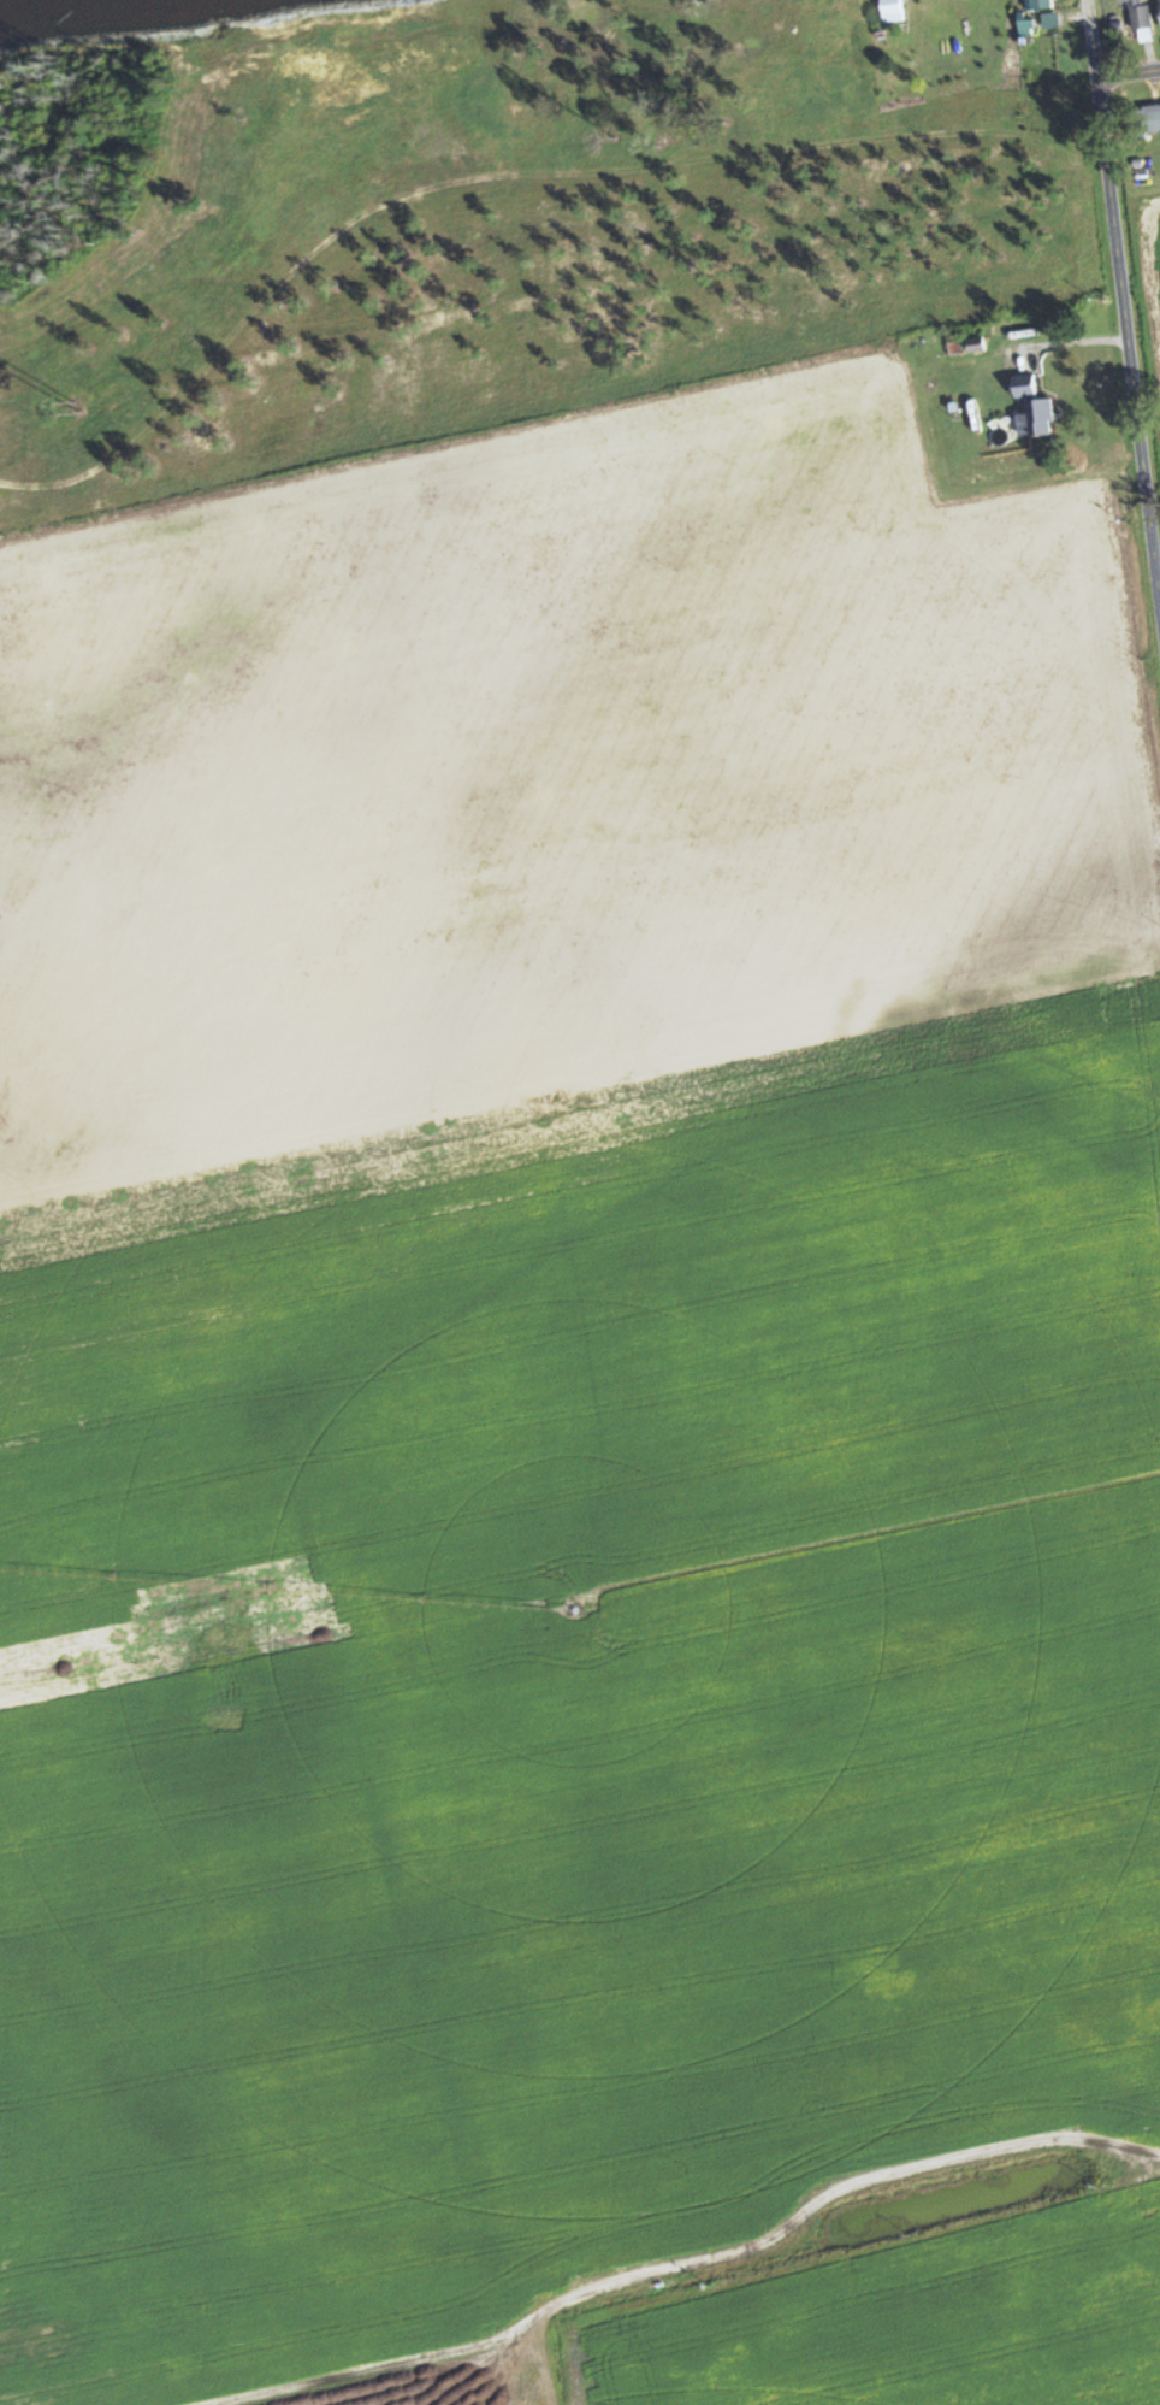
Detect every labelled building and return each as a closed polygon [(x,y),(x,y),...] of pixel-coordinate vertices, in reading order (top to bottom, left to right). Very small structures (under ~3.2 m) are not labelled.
[(882,22),(901,22),(901,0),(882,0),(882,22)] [(1050,8),(1050,0),(1028,0),(1028,8),(1050,8)] [(1118,2),(1130,1),(1132,30),(1152,28),(1149,0),(1118,0),(1118,2)] [(497,115),(513,111),(511,99),(494,102),(497,115)] [(638,132),(650,129),(647,108),(634,110),(638,132)] [(1146,110),(1146,131),(1159,131),(1159,110),(1146,110)] [(1017,414),(1018,437),(1053,435),(1050,397),(1037,399),(1036,384),(1014,385),(1014,400),(1023,400),(1024,413),(1017,414)]
